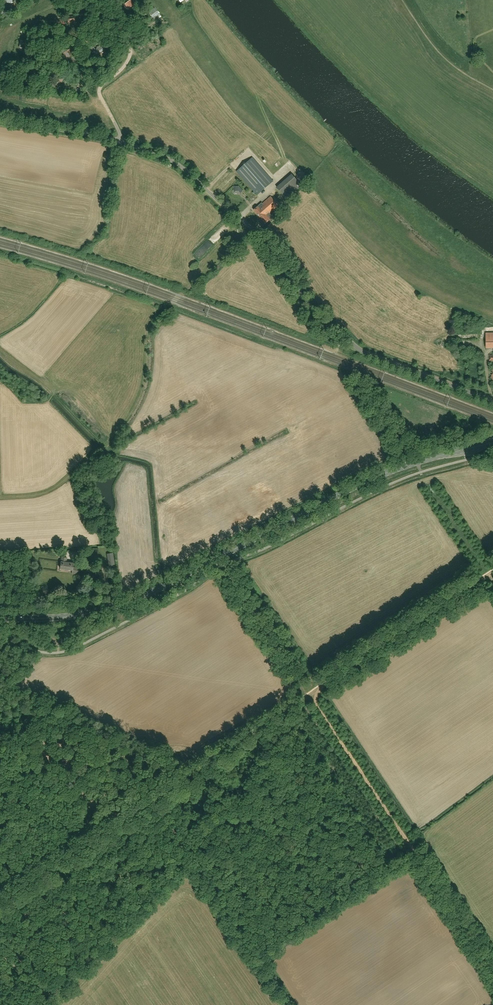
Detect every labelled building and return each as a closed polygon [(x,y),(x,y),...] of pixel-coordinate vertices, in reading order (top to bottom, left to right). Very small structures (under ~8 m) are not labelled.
[(125,3),(129,9),(134,5),(130,0),(129,0),(125,3)] [(152,6),(151,7),(152,9),(149,13),(154,19),(159,14),(152,6)] [(27,45),(28,40),(25,39),(24,41),(21,41),(20,48),(24,48),(24,46),(26,47),(26,44),(27,45)] [(66,59),(72,55),(69,50),(63,54),(66,59)] [(58,82),(60,82),(64,78),(62,75),(52,82),(54,85),(58,82)] [(264,162),(268,166),(278,158),(275,154),(264,162)] [(255,192),(257,195),(273,181),(252,158),(237,171),(254,191),(255,192)] [(288,174),(275,189),(286,198),(299,184),(288,174)] [(279,206),(275,201),(271,196),(262,204),(262,203),(254,210),(266,224),(271,219),(268,215),(279,206)] [(198,250),(201,252),(208,244),(206,242),(198,250)] [(67,557),(62,557),(60,568),(72,570),(72,573),(78,574),(79,568),(73,567),(73,563),(66,562),(67,557)]
